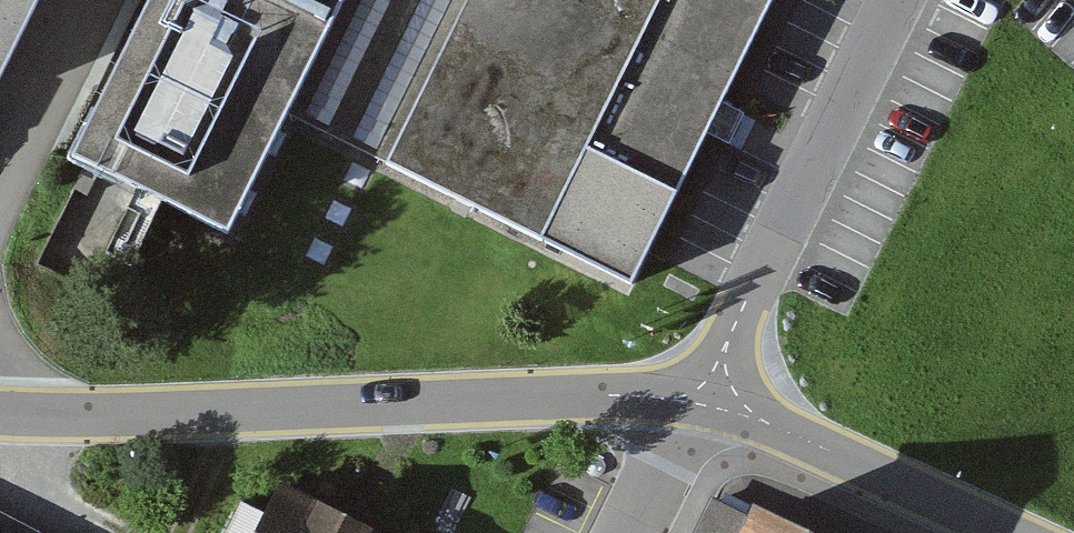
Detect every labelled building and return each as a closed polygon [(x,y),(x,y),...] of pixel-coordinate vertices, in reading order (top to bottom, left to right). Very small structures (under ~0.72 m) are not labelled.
[(6,17),(15,0),(0,0),(0,14),(6,17)] [(70,165),(238,247),(294,133),(632,298),(718,123),(778,0),(151,0),(70,165)] [(712,491),(692,532),(796,532),(712,491)] [(284,492),(262,532),(364,532),(284,492)] [(0,506),(0,532),(52,532),(0,506)]
